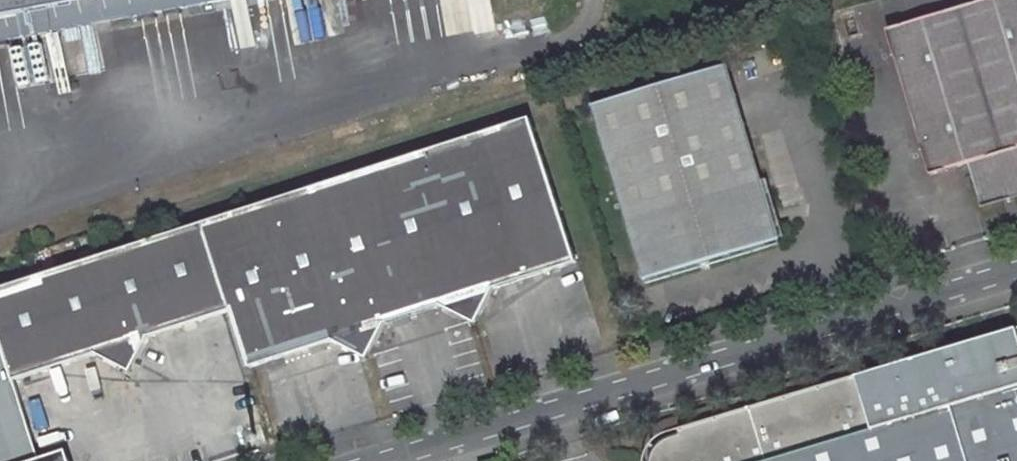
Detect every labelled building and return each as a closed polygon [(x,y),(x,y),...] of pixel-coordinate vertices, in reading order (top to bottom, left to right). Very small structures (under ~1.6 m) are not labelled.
[(12,39),(7,13),(40,7),(52,5),(80,0),(0,0),(0,41),(12,39)] [(52,5),(57,31),(133,16),(130,0),(80,0),(52,5)] [(133,16),(183,7),(182,0),(130,0),(133,16)] [(930,176),(968,165),(980,207),(1003,201),(1001,193),(1009,191),(1011,198),(1016,196),(1016,0),(963,0),(965,8),(886,30),(930,176)] [(52,5),(40,7),(45,33),(57,31),(52,5)] [(40,7),(7,13),(12,39),(45,33),(40,7)] [(763,181),(728,66),(594,106),(628,222),(645,281),(780,240),(763,181)] [(0,289),(0,340),(12,378),(93,353),(117,365),(124,349),(130,353),(139,357),(150,335),(231,310),(250,366),(331,340),(355,352),(362,337),(377,344),(389,322),(442,306),(463,317),(470,303),(485,311),(496,288),(580,262),(535,118),(0,289)] [(786,239),(769,179),(763,181),(780,240),(786,239)] [(1003,201),(1011,198),(1009,191),(1001,193),(1003,201)] [(622,223),(640,282),(645,281),(628,222),(622,223)] [(780,240),(645,281),(646,285),(782,244),(780,240)] [(463,317),(478,324),(485,311),(470,303),(463,317)] [(677,440),(679,442),(668,446),(661,451),(656,456),(652,460),(1016,460),(1016,333),(677,440)] [(369,358),(377,344),(362,337),(355,352),(369,358)] [(12,378),(0,340),(0,460),(38,460),(12,378)] [(131,371),(139,357),(130,353),(124,349),(117,365),(131,371)] [(66,452),(50,457),(51,460),(68,460),(66,452)]
